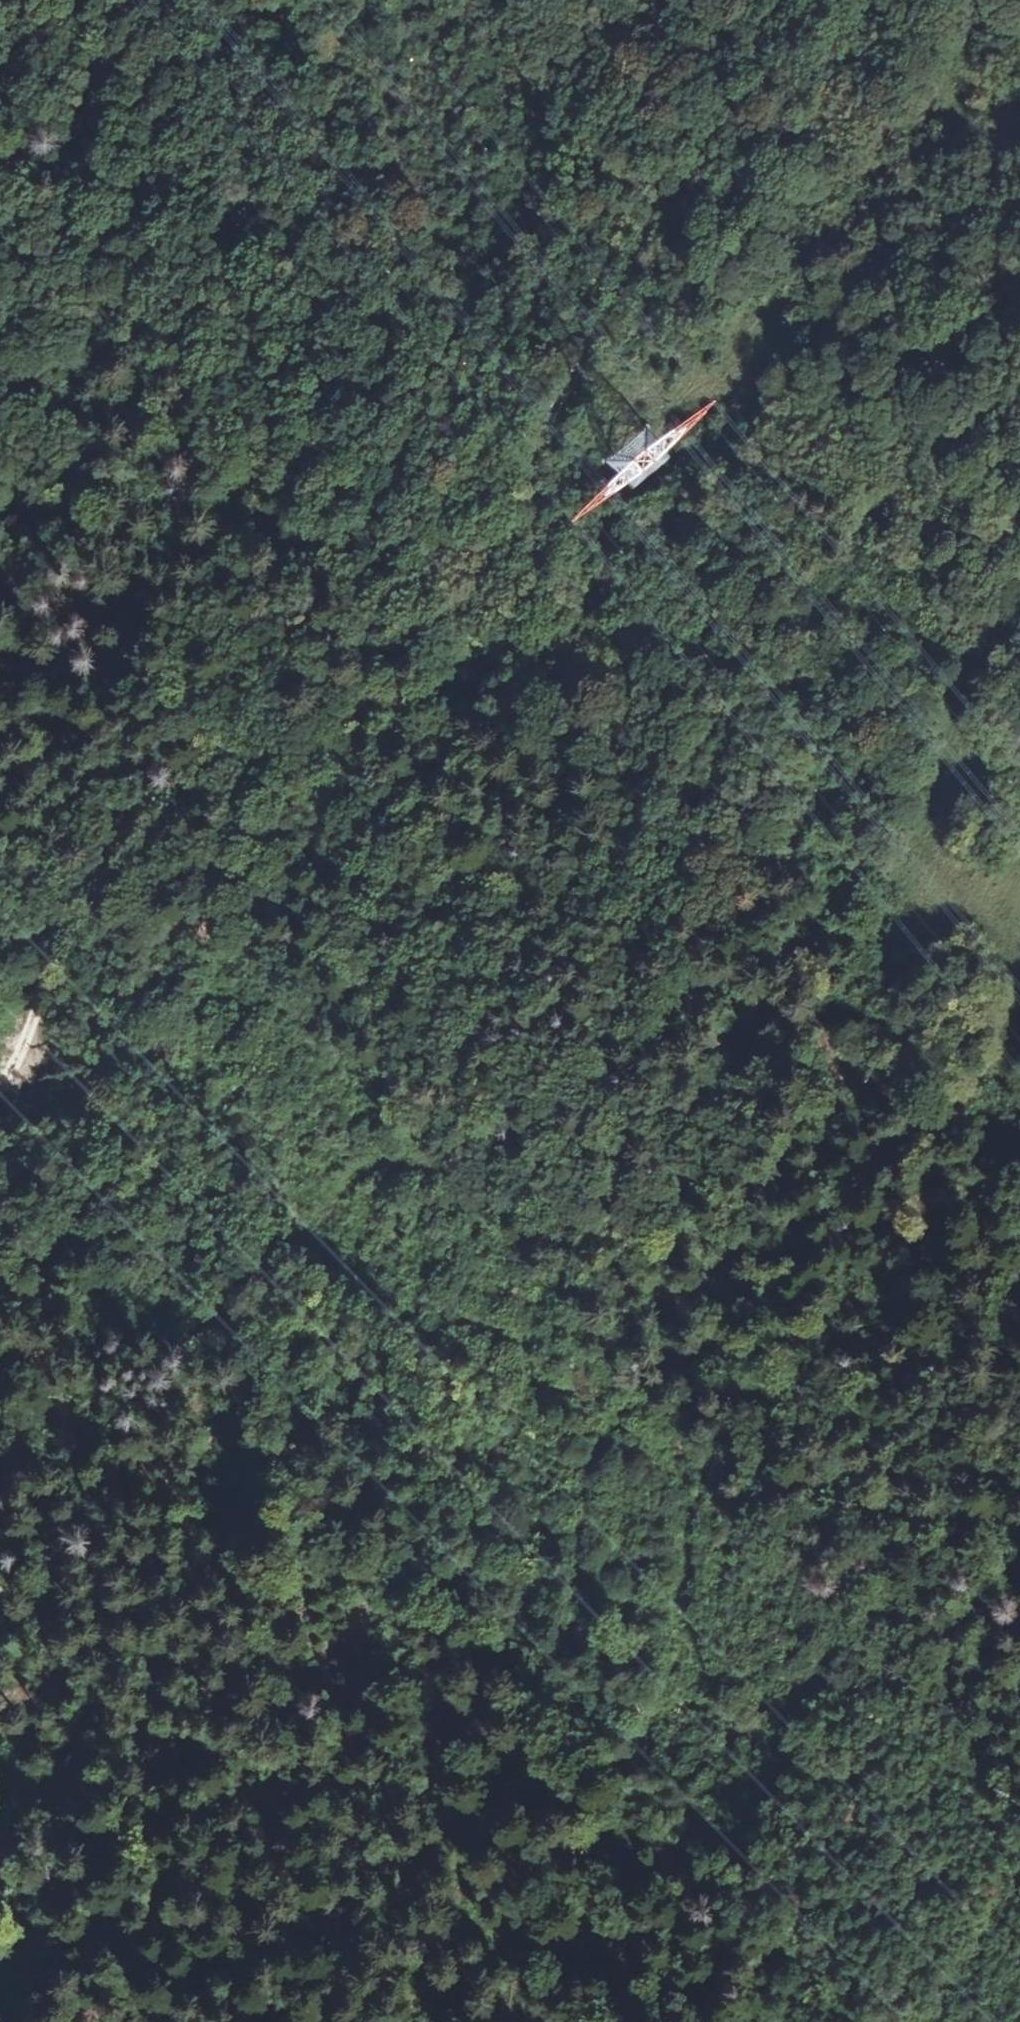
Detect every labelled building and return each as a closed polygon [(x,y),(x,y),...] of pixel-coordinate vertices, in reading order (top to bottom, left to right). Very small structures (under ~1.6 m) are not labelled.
[(629,426),(599,460),(632,490),(663,456),(629,426)]
